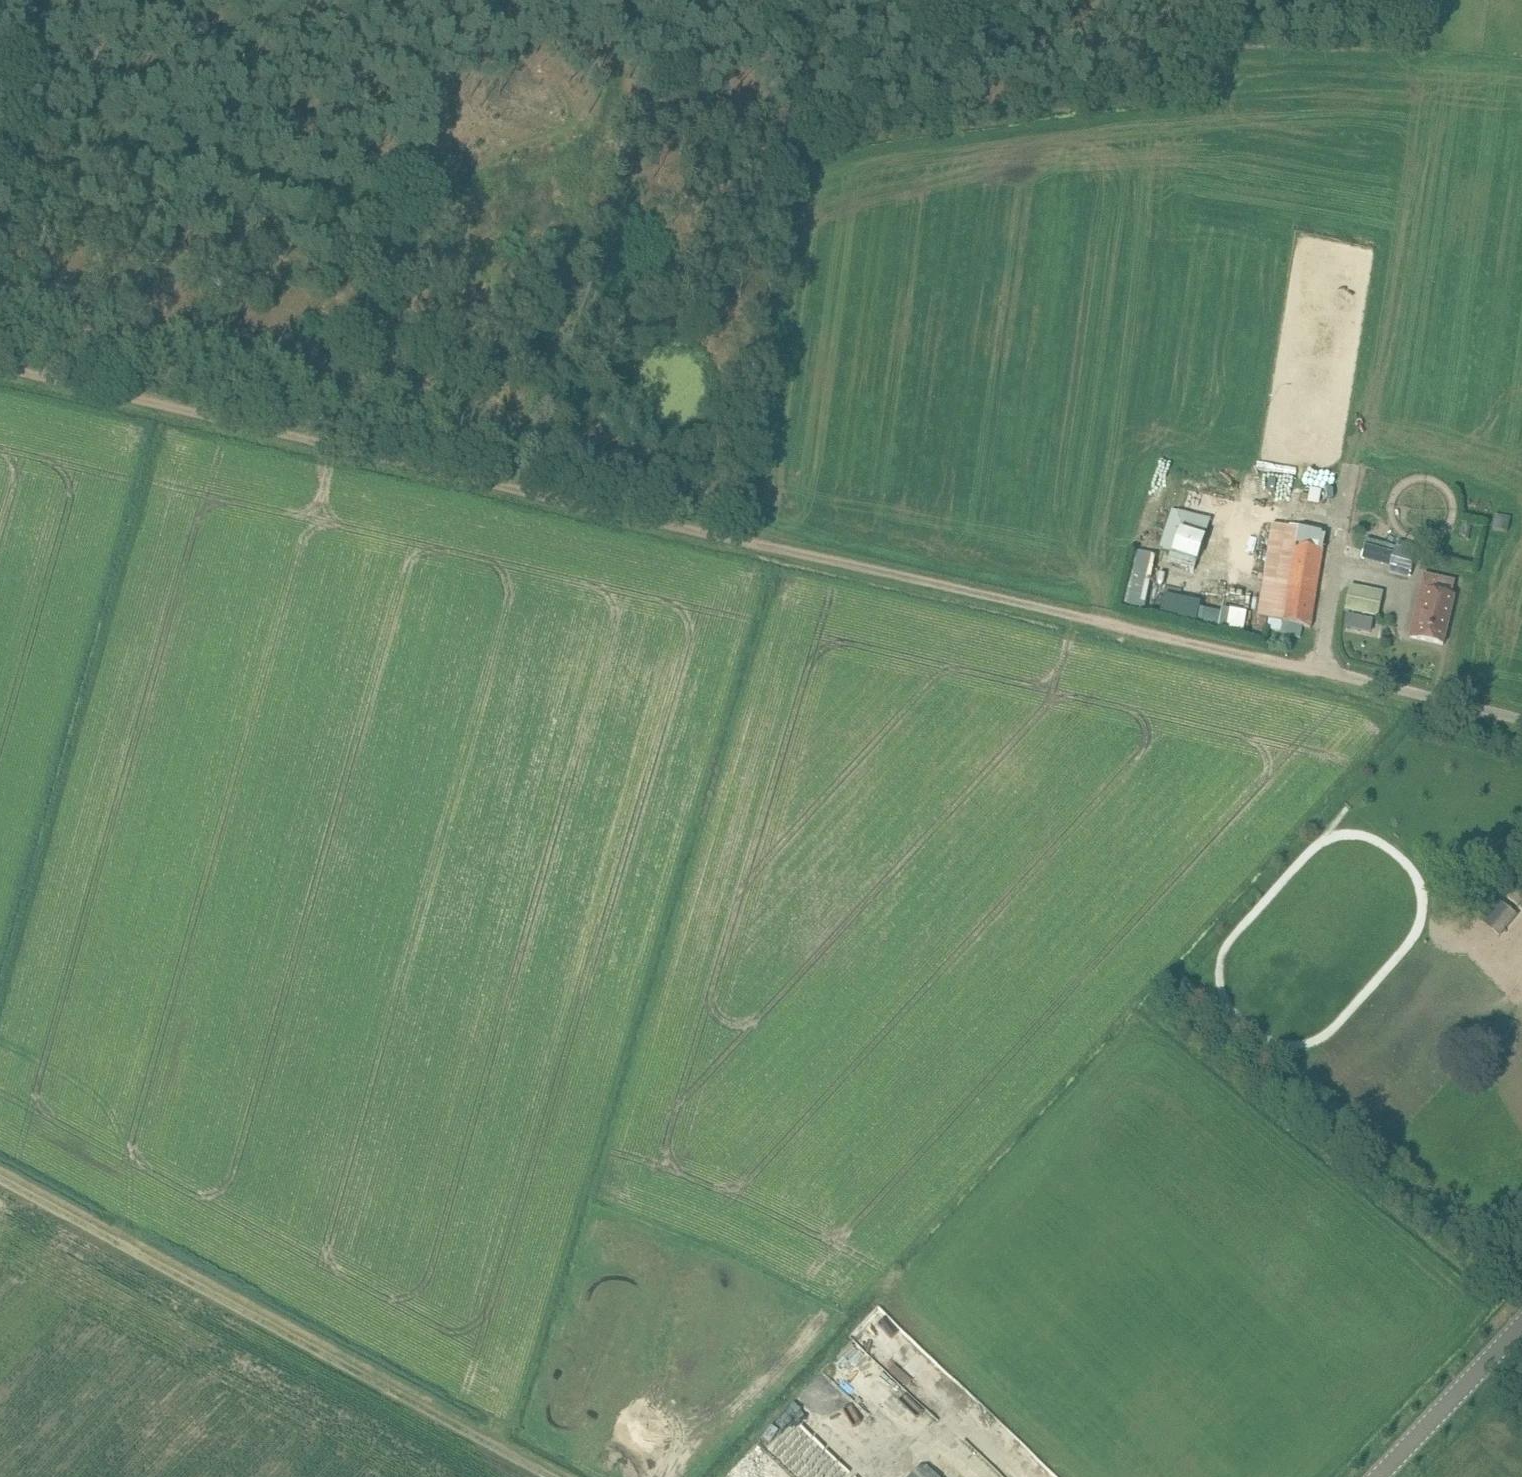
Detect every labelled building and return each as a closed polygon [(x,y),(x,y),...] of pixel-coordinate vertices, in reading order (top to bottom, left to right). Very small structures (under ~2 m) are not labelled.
[(1313,501),(1331,501),(1332,473),(1326,472),(1326,478),(1314,478),(1313,501)] [(1164,547),(1176,551),(1173,558),(1204,567),(1218,517),(1176,505),(1164,547)] [(1281,624),(1311,628),(1322,551),(1295,547),(1297,531),(1269,527),(1255,618),(1281,622),(1281,624)] [(1392,565),(1412,571),(1418,549),(1398,544),(1392,565)] [(1143,549),(1133,604),(1151,608),(1161,553),(1143,549)] [(1455,582),(1425,575),(1410,637),(1444,645),(1455,596),(1452,595),(1455,582)] [(1355,582),(1349,608),(1383,616),(1389,590),(1355,582)] [(1250,628),(1253,610),(1205,604),(1203,622),(1250,628)] [(830,1429),(868,1394),(847,1370),(858,1360),(849,1349),(799,1395),(830,1429)] [(797,1401),(781,1424),(799,1437),(815,1414),(797,1401)] [(898,1476),(962,1476),(929,1445),(898,1476)]
